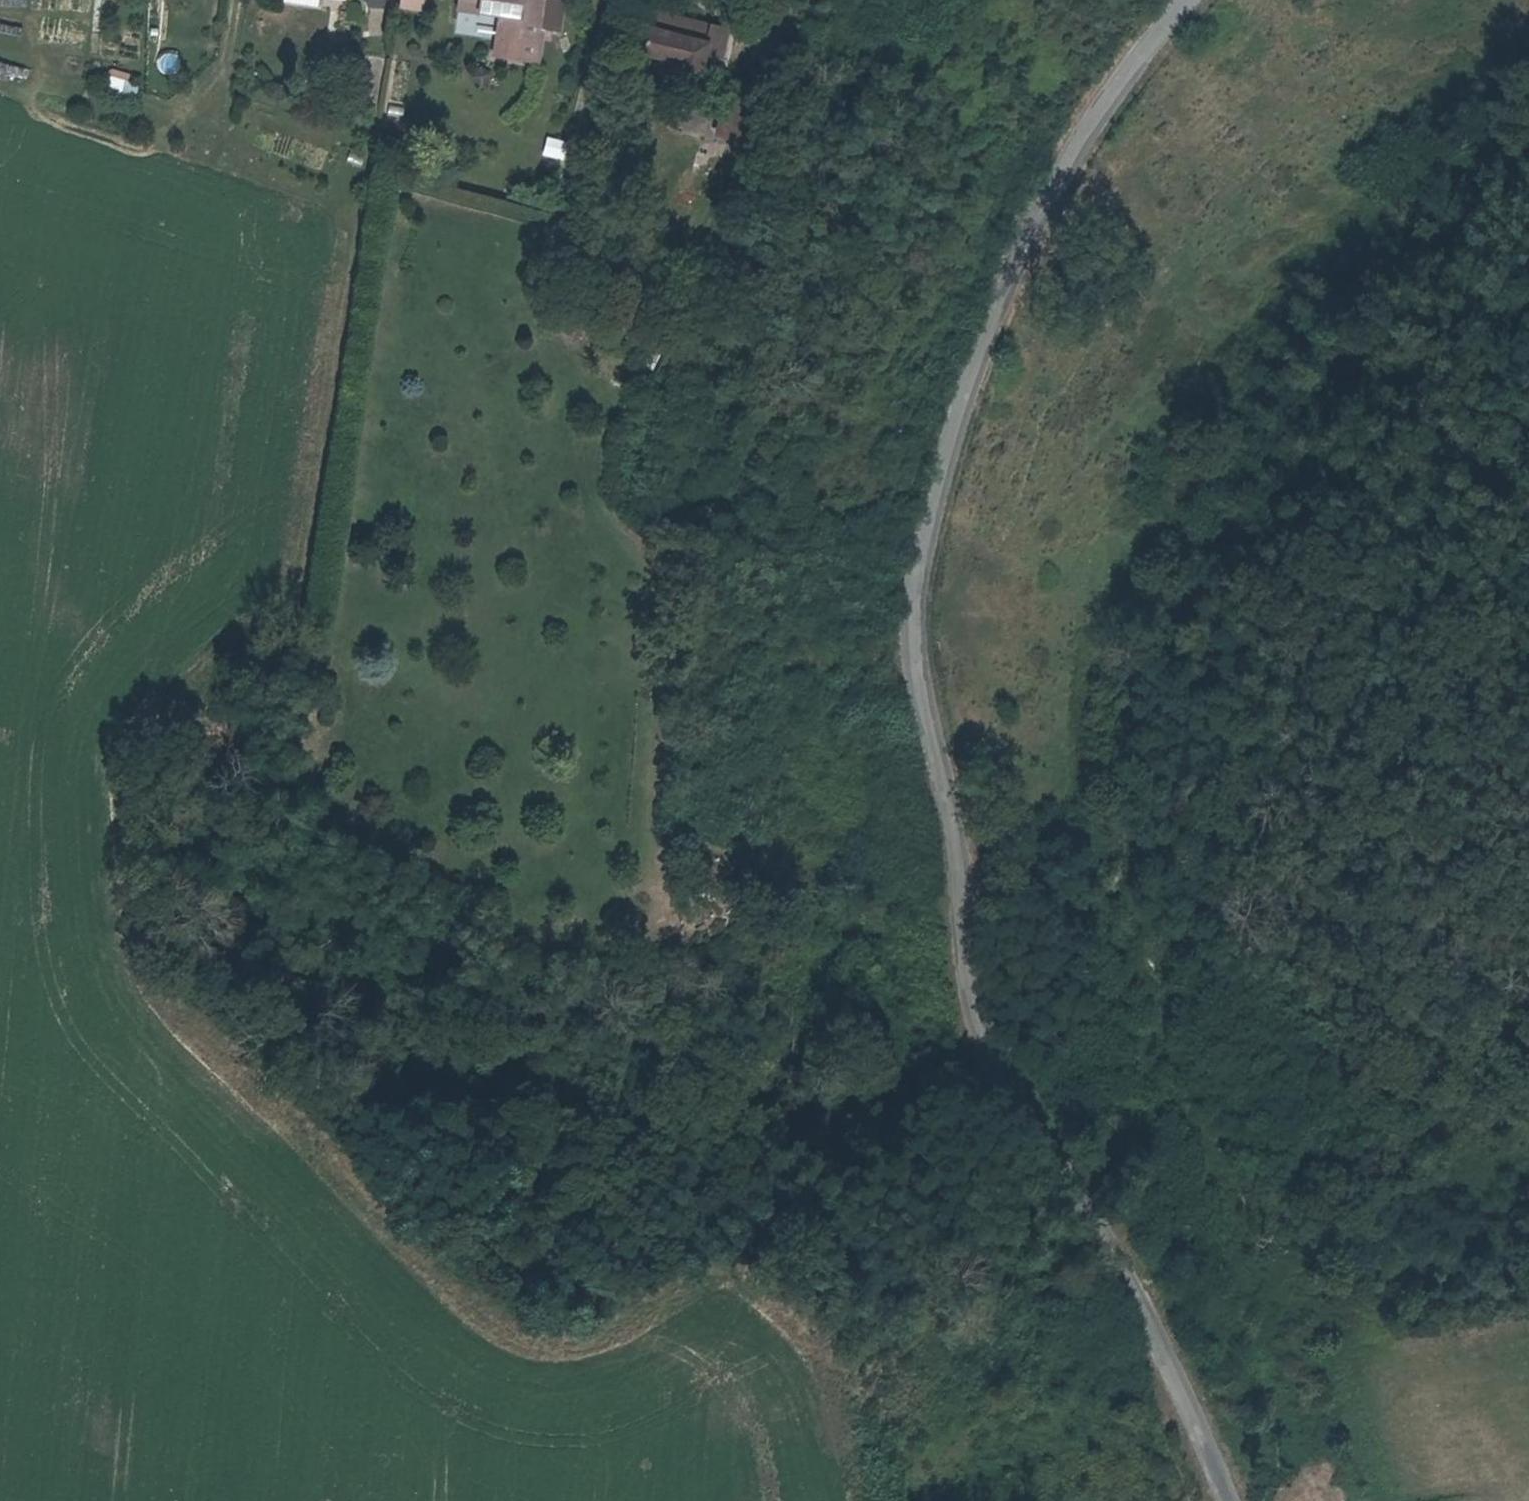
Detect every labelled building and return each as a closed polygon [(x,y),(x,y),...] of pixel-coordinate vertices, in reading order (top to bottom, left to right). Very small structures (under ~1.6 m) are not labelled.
[(396,11),(416,13),(419,0),(398,0),(396,11)] [(521,0),(456,0),(454,8),(478,11),(477,19),(495,21),(492,61),(537,67),(541,36),(558,37),(561,8),(547,6),(521,3),(521,0)] [(453,17),(477,19),(478,11),(454,8),(453,17)] [(693,75),(698,54),(700,47),(715,51),(722,31),(642,8),(636,27),(644,30),(638,52),(651,56),(649,64),(693,75)] [(700,47),(698,54),(713,58),(715,51),(700,47)] [(137,79),(107,72),(102,96),(132,102),(137,79)] [(723,79),(707,136),(741,145),(757,89),(736,83),(723,79)] [(545,136),(539,158),(562,164),(568,143),(545,136)]
